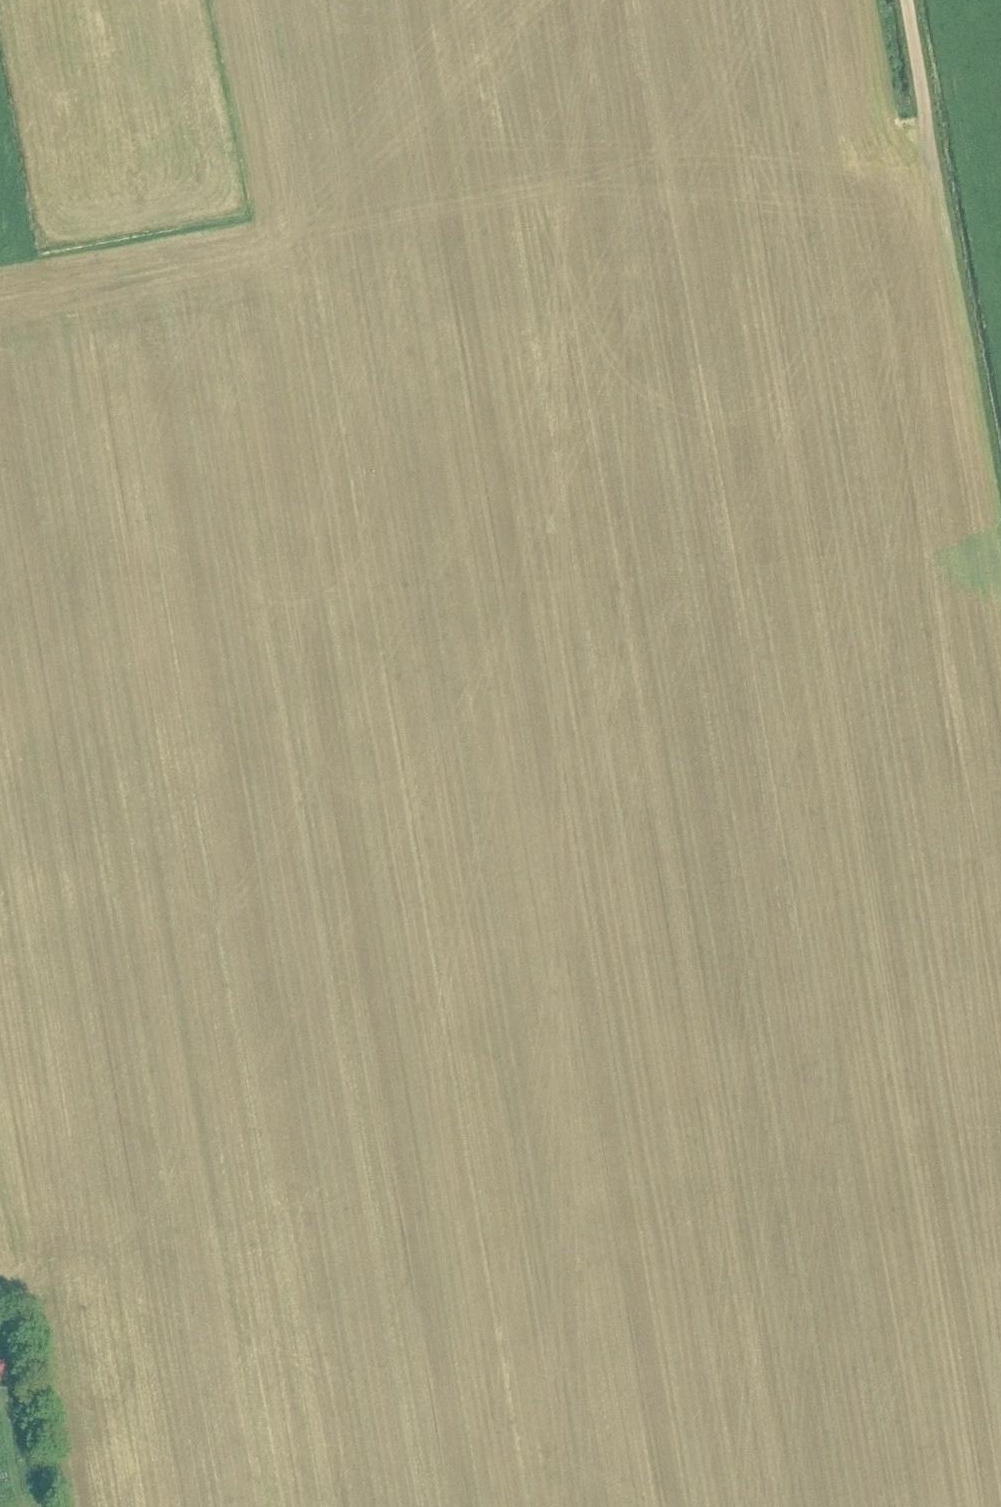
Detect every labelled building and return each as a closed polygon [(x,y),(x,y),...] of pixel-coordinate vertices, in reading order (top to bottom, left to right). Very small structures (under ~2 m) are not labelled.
[(0,1365),(0,1383),(9,1382),(6,1364),(0,1365)]
